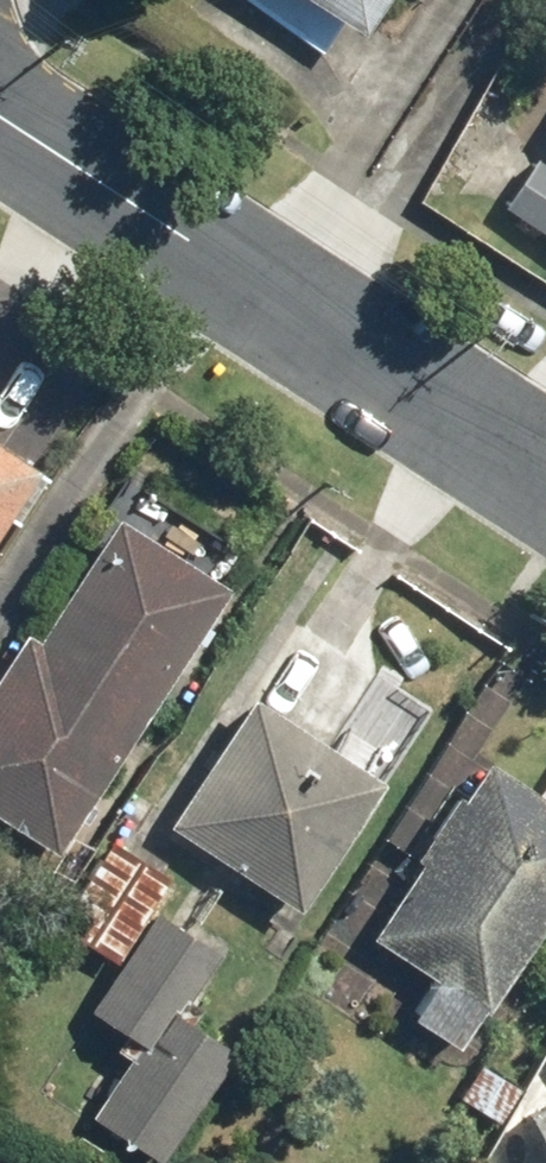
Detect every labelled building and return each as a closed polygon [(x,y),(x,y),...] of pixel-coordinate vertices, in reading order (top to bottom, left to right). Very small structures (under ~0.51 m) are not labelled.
[(356,31),(376,0),(308,0),(356,31)] [(532,155),(496,207),(545,242),(545,164),(532,155)] [(30,465),(0,446),(0,510),(30,465)] [(0,672),(0,820),(53,854),(222,589),(113,520),(34,643),(23,636),(0,672)] [(251,697),(166,824),(294,908),(378,782),(251,697)] [(451,1046),(545,903),(545,777),(535,793),(486,761),(369,936),(431,977),(405,1016),(451,1046)] [(104,842),(55,926),(115,961),(164,876),(104,842)] [(135,1042),(87,1116),(156,1160),(227,1051),(169,1013),(209,951),(150,913),(86,1010),(135,1042)]
